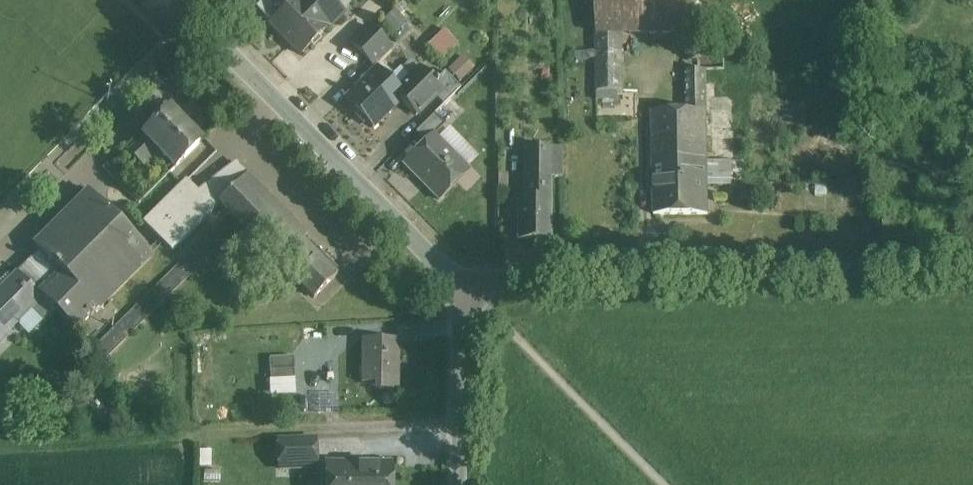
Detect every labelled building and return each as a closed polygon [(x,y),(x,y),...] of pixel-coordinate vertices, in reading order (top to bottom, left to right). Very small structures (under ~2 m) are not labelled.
[(331,0),(295,0),(286,9),(277,0),(264,0),(256,8),(271,23),(270,24),(301,55),(328,27),(329,28),(344,13),(331,0)] [(596,21),(620,21),(678,21),(677,0),(596,0),(596,21)] [(620,21),(596,21),(596,33),(621,33),(620,21)] [(367,26),(350,43),(362,54),(379,37),(367,26)] [(444,29),(427,46),(441,61),(458,44),(444,29)] [(621,33),(596,33),(597,91),(621,91),(621,33)] [(379,37),(362,54),(373,65),(390,48),(379,37)] [(723,53),(688,54),(688,69),(686,70),(686,85),(705,85),(705,70),(724,69),(723,53)] [(451,70),(464,81),(477,65),(464,54),(451,70)] [(377,68),(345,100),(373,128),(401,100),(405,96),(399,90),(377,68)] [(435,82),(420,68),(399,90),(405,96),(401,100),(416,116),(436,96),(442,90),(435,82)] [(445,72),(435,82),(442,90),(436,96),(444,105),(461,88),(445,72)] [(706,110),(705,85),(686,85),(687,110),(706,110)] [(894,118),(893,101),(881,102),(882,118),(894,118)] [(707,159),(706,110),(687,110),(652,111),(653,160),(707,159)] [(200,143),(169,112),(144,137),(162,155),(175,168),(200,143)] [(434,114),(416,133),(426,142),(434,134),(434,135),(445,124),(434,114)] [(434,135),(434,134),(426,142),(404,164),(439,200),(458,181),(455,179),(466,167),(434,135)] [(144,137),(129,152),(147,170),(162,155),(144,137)] [(561,148),(528,148),(528,176),(550,176),(550,177),(561,177),(561,148)] [(707,159),(653,160),(654,214),(708,213),(707,172),(707,159)] [(733,159),(707,159),(707,172),(733,172),(733,159)] [(236,163),(198,191),(203,196),(160,239),(171,250),(219,203),(219,202),(247,174),(236,163)] [(307,235),(247,174),(219,202),(230,213),(252,236),(278,262),(302,240),(307,235)] [(550,177),(550,176),(528,176),(528,199),(517,199),(517,240),(551,240),(550,177)] [(187,180),(144,223),(160,239),(203,196),(198,191),(187,180)] [(82,187),(73,197),(77,202),(34,245),(39,250),(54,266),(54,267),(64,277),(65,275),(98,308),(151,255),(82,187)] [(252,236),(230,213),(81,359),(93,371),(204,262),(215,273),(252,236)] [(337,275),(302,240),(278,262),(313,298),(337,275)] [(98,308),(65,275),(64,277),(54,267),(54,266),(39,250),(18,272),(43,297),(43,298),(56,311),(57,312),(75,330),(98,308)] [(16,271),(0,287),(0,322),(9,331),(32,309),(43,298),(43,297),(18,272),(16,271)] [(56,311),(43,298),(32,309),(45,322),(56,311)] [(9,331),(0,322),(0,340),(9,331)] [(336,330),(325,330),(325,350),(337,350),(336,330)] [(399,339),(383,339),(383,341),(362,341),(361,383),(398,383),(399,339)] [(293,356),(269,357),(270,369),(294,368),(293,356)] [(294,368),(270,369),(271,381),(295,379),(294,368)] [(279,437),(280,470),(321,468),(320,435),(279,437)] [(327,465),(327,484),(391,484),(391,465),(327,465)]
